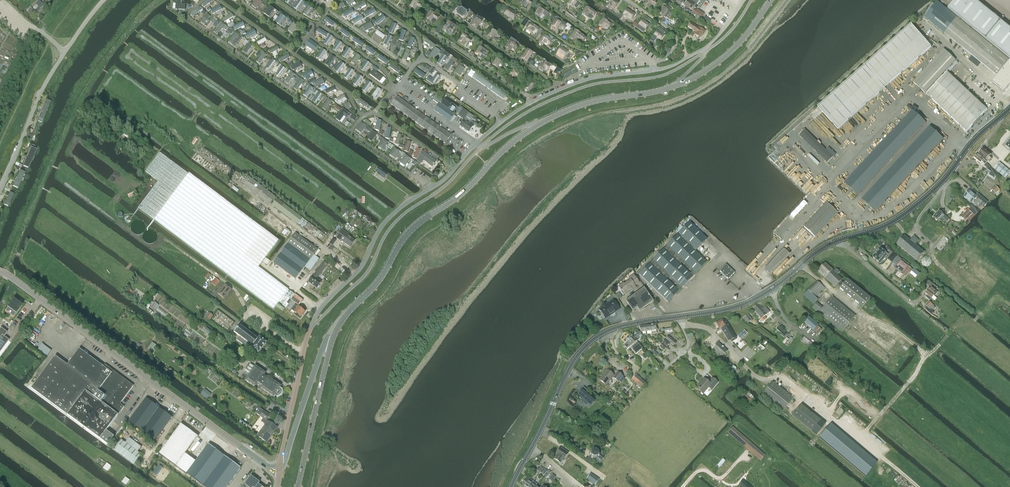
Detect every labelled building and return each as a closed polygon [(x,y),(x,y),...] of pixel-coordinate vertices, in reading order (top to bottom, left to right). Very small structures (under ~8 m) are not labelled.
[(36,4),(33,8),(36,10),(33,14),(35,15),(44,4),(45,3),(43,2),(42,3),(39,0),(36,4)] [(185,10),(186,3),(181,3),(181,0),(176,0),(176,3),(175,10),(185,10)] [(262,2),(260,0),(255,0),(251,6),(256,9),(262,2)] [(299,5),(302,1),(300,0),(299,0),(294,8),(296,9),(298,6),(299,7),(300,5),(299,5)] [(422,5),(419,3),(414,0),(410,7),(415,10),(417,6),(420,8),(422,5)] [(615,0),(611,0),(609,3),(605,7),(608,9),(611,5),(615,8),(619,3),(615,0)] [(699,0),(679,0),(678,2),(681,4),(682,4),(684,5),(684,6),(689,9),(692,10),(694,7),(695,7),(696,6),(695,5),(696,4),(696,5),(699,0)] [(975,0),(955,0),(948,9),(966,24),(981,5),(975,0)] [(343,2),(334,7),(336,10),(345,6),(343,2)] [(366,5),(365,2),(354,7),(356,10),(366,5)] [(928,20),(934,25),(947,10),(937,2),(923,19),(927,21),(928,20)] [(460,17),(465,10),(460,7),(460,6),(459,5),(457,8),(458,8),(455,13),(460,17)] [(986,40),(1001,21),(981,5),(966,24),(986,40)] [(274,9),(269,6),(264,13),(268,17),(274,9)] [(309,6),(303,14),(308,17),(314,9),(309,6)] [(543,10),(541,9),(543,7),(540,6),(539,8),(535,14),(539,18),(542,14),(546,16),(548,13),(544,10),(543,10)] [(669,11),(671,9),(666,6),(664,8),(663,7),(658,14),(663,17),(668,10),(669,11)] [(199,7),(190,14),(192,17),(201,10),(199,7)] [(594,16),(596,13),(592,10),(587,7),(582,14),(587,17),(590,13),(594,16)] [(514,19),(517,14),(507,8),(504,13),(507,15),(514,19)] [(374,9),(364,14),(366,17),(368,15),(369,17),(371,16),(370,14),(375,11),(374,9)] [(624,14),(630,19),(634,14),(627,9),(624,14)] [(693,12),(696,15),(701,18),(703,15),(698,11),(698,10),(694,10),(693,12)] [(947,10),(934,25),(944,33),(957,17),(947,10)] [(437,21),(439,17),(431,11),(426,18),(431,21),(433,18),(437,21)] [(204,24),(210,16),(207,14),(201,22),(204,24)] [(233,17),(232,14),(223,19),(225,22),(233,17)] [(281,14),(275,22),(280,26),(286,18),(281,14)] [(376,22),(378,25),(387,19),(385,16),(376,22)] [(472,25),(477,28),(481,22),(482,22),(483,20),(483,19),(478,16),(478,17),(476,16),(474,20),(475,20),(472,25)] [(603,19),(599,25),(604,29),(604,28),(607,30),(611,24),(607,21),(608,19),(603,17),(602,18),(603,19)] [(957,17),(944,33),(960,46),(963,41),(972,30),(957,17)] [(561,23),(556,20),(551,26),(556,30),(560,24),(565,26),(566,24),(562,21),(561,23)] [(644,32),(649,25),(642,20),(637,27),(644,32)] [(450,30),(453,32),(457,27),(449,21),(443,30),(448,33),(450,30)] [(1001,21),(986,40),(1009,60),(1009,29),(1001,21)] [(365,32),(373,28),(370,22),(362,27),(365,32)] [(700,38),(705,31),(698,27),(698,28),(691,22),(688,26),(695,32),(694,33),(700,38)] [(221,23),(214,32),(217,35),(225,25),(221,23)] [(292,34),(298,26),(293,23),(287,31),(292,34)] [(533,32),(536,34),(540,29),(531,23),(530,24),(530,23),(529,25),(528,24),(525,29),(531,34),(533,32)] [(838,130),(931,47),(911,25),(818,107),(838,130)] [(493,39),(498,33),(493,29),(488,36),(493,39)] [(664,35),(660,32),(661,31),(659,29),(652,38),(654,40),(656,37),(661,40),(664,35)] [(583,42),(585,40),(586,38),(575,30),(569,39),(574,42),(577,38),(583,42)] [(963,41),(960,46),(967,52),(980,36),(972,30),(963,41)] [(228,42),(232,45),(239,35),(235,33),(228,42)] [(472,40),(469,37),(468,38),(463,35),(459,41),(464,45),(466,42),(469,44),(472,40)] [(551,40),(548,38),(544,35),(541,40),(539,43),(541,45),(543,42),(548,45),(551,40)] [(1009,60),(980,36),(967,52),(996,76),(1009,60)] [(305,45),(314,52),(318,45),(309,39),(305,45)] [(431,49),(432,48),(433,48),(435,45),(426,39),(424,42),(430,46),(429,47),(431,49)] [(516,50),(518,47),(514,44),(509,41),(505,47),(510,51),(512,48),(516,50)] [(249,43),(243,52),(246,54),(252,46),(249,43)] [(481,57),(485,50),(480,47),(476,53),(481,57)] [(562,60),(564,57),(568,52),(561,47),(556,54),(555,54),(554,55),(555,56),(556,55),(558,57),(562,60)] [(435,48),(430,55),(435,59),(440,51),(435,48)] [(531,55),(533,53),(533,52),(528,49),(526,52),(522,59),(527,62),(531,55)] [(944,49),(913,82),(925,93),(955,60),(944,49)] [(266,58),(265,57),(267,55),(263,52),(256,62),(260,65),(264,59),(264,60),(266,58)] [(438,61),(443,65),(449,57),(444,53),(438,61)] [(290,57),(288,54),(279,60),(280,63),(290,57)] [(354,65),(360,57),(357,54),(351,62),(354,65)] [(331,55),(325,64),(328,67),(335,58),(331,55)] [(497,68),(502,62),(497,58),(492,65),(497,68)] [(273,59),(266,68),(269,70),(276,62),(273,59)] [(451,60),(445,69),(448,71),(454,62),(451,60)] [(992,82),(1004,92),(1009,85),(1009,61),(1009,60),(992,82)] [(550,67),(548,65),(549,64),(546,61),(544,63),(543,63),(538,69),(543,73),(546,68),(548,70),(550,67)] [(302,66),(300,62),(290,67),(292,71),(302,66)] [(401,70),(392,64),(389,67),(398,74),(401,70)] [(454,72),(459,76),(465,69),(459,65),(454,72)] [(285,69),(282,67),(276,74),(279,76),(285,69)] [(422,76),(424,77),(426,74),(417,68),(415,72),(420,75),(419,77),(421,78),(422,76)] [(383,77),(373,70),(370,74),(380,82),(383,77)] [(523,75),(519,72),(518,73),(513,70),(509,76),(514,80),(516,77),(518,79),(518,78),(520,79),(523,75)] [(284,82),(288,84),(295,75),(291,72),(284,82)] [(967,132),(987,110),(947,72),(927,94),(967,132)] [(437,81),(428,74),(425,78),(435,84),(437,81)] [(325,84),(322,78),(314,83),(316,88),(325,84)] [(534,85),(537,82),(532,78),(529,81),(530,81),(525,88),(530,91),(534,85)] [(300,79),(294,88),(297,90),(304,81),(300,79)] [(303,94),(306,96),(312,88),(309,86),(303,94)] [(371,97),(374,99),(381,90),(377,88),(371,97)] [(347,101),(344,95),(336,99),(339,105),(347,101)] [(391,104),(445,143),(451,135),(397,96),(391,104)] [(444,102),(446,98),(447,98),(444,96),(441,100),(439,103),(450,111),(452,108),(444,102)] [(368,104),(359,98),(357,102),(365,108),(368,104)] [(322,108),(325,111),(332,101),(328,99),(322,108)] [(51,103),(46,101),(38,122),(42,124),(51,103)] [(450,122),(454,115),(438,104),(434,110),(450,122)] [(343,109),(336,118),(340,121),(347,112),(343,109)] [(469,124),(474,117),(469,113),(463,109),(458,116),(464,120),(460,126),(469,132),(473,127),(469,124)] [(844,184),(858,196),(861,192),(926,123),(913,110),(844,184)] [(356,130),(361,134),(366,127),(361,123),(356,130)] [(794,132),(827,164),(833,158),(800,126),(794,132)] [(930,127),(862,200),(875,212),(943,139),(930,127)] [(372,131),(366,138),(371,142),(377,134),(372,131)] [(378,147),(382,150),(388,142),(383,139),(378,147)] [(400,151),(394,147),(389,155),(394,159),(400,151)] [(36,150),(30,148),(23,167),(28,169),(36,150)] [(981,151),(979,153),(988,162),(991,159),(989,157),(991,155),(983,148),(982,148),(980,150),(981,151)] [(419,158),(416,163),(420,165),(423,161),(424,160),(429,165),(431,166),(432,167),(433,165),(434,165),(434,164),(434,163),(435,163),(436,162),(436,161),(422,151),(419,158)] [(288,298),(286,297),(290,292),(288,290),(258,267),(243,256),(263,229),(225,200),(225,201),(160,152),(146,171),(158,181),(138,208),(228,275),(274,309),(279,302),(283,305),(288,298)] [(984,159),(977,154),(974,157),(978,161),(977,162),(979,165),(982,162),(985,164),(986,162),(984,159)] [(405,167),(411,159),(405,155),(399,163),(405,167)] [(1009,173),(1009,172),(999,162),(994,168),(1005,178),(1009,173)] [(383,181),(385,177),(387,175),(377,168),(375,171),(378,174),(376,176),(383,181)] [(26,174),(20,171),(12,186),(18,189),(26,174)] [(250,178),(244,186),(269,205),(271,203),(275,197),(250,178)] [(977,197),(969,190),(964,196),(972,203),(977,197)] [(14,195),(9,193),(3,205),(8,207),(14,195)] [(272,204),(272,205),(297,224),(302,218),(277,198),(272,204)] [(826,203),(804,227),(811,234),(815,238),(837,214),(826,203)] [(966,222),(973,214),(968,209),(961,217),(966,222)] [(939,210),(933,217),(938,221),(942,217),(947,222),(950,219),(939,210)] [(677,235),(639,274),(651,286),(653,288),(668,302),(693,276),(706,262),(695,252),(703,243),(707,239),(689,222),(678,233),(681,236),(680,237),(677,235)] [(268,265),(270,262),(266,258),(279,240),(263,229),(243,256),(258,267),(263,262),(268,265)] [(285,229),(282,234),(287,238),(291,233),(285,229)] [(340,241),(341,241),(350,247),(354,241),(348,236),(349,235),(343,230),(336,238),(340,241)] [(310,271),(319,259),(314,255),(317,250),(295,233),(288,244),(310,260),(305,267),(310,271)] [(910,240),(904,235),(897,244),(917,261),(925,252),(915,245),(919,241),(918,240),(918,239),(914,236),(910,240)] [(288,244),(274,263),(296,279),(305,267),(310,260),(288,244)] [(880,248),(872,257),(876,261),(880,263),(880,264),(888,254),(880,247),(880,248)] [(764,270),(770,275),(789,255),(783,249),(764,270)] [(892,253),(887,259),(892,262),(897,256),(892,253)] [(892,269),(895,271),(896,270),(898,271),(905,277),(909,272),(910,274),(913,270),(901,260),(902,260),(898,256),(897,257),(893,263),(897,266),(896,267),(894,266),(892,269)] [(924,256),(920,260),(922,266),(928,266),(931,262),(929,257),(924,256)] [(322,259),(312,273),(322,280),(332,266),(322,259)] [(825,263),(818,271),(835,287),(837,284),(841,281),(842,280),(837,275),(840,272),(838,271),(836,269),(834,272),(825,263)] [(726,264),(719,271),(728,279),(735,273),(726,264)] [(620,291),(621,292),(622,291),(625,295),(636,287),(635,286),(639,283),(634,275),(629,278),(631,281),(624,285),(624,284),(619,287),(621,291),(620,291)] [(308,282),(317,289),(321,282),(313,276),(308,282)] [(841,281),(837,284),(840,287),(839,288),(863,307),(869,300),(870,298),(847,279),(843,283),(841,281)] [(825,288),(817,281),(804,294),(813,304),(818,299),(815,297),(825,288)] [(225,285),(218,294),(224,299),(231,290),(225,285)] [(626,301),(633,311),(637,308),(639,311),(653,302),(644,288),(626,301)] [(930,300),(934,296),(935,296),(938,292),(936,291),(931,288),(930,290),(929,289),(925,294),(927,295),(925,297),(930,300)] [(283,305),(282,306),(286,308),(292,301),(291,300),(295,295),(290,292),(286,297),(288,298),(283,305)] [(303,300),(295,295),(291,300),(299,306),(303,300)] [(842,332),(856,316),(832,296),(823,308),(817,303),(813,308),(842,332)] [(13,318),(22,306),(19,304),(19,303),(17,301),(16,302),(13,300),(5,312),(13,318)] [(604,310),(601,312),(605,319),(619,309),(613,300),(606,305),(605,303),(602,306),(604,310)] [(932,314),(934,311),(933,311),(936,307),(934,306),(929,301),(926,305),(924,307),(929,312),(932,314)] [(752,309),(757,315),(761,319),(763,321),(766,318),(764,317),(770,312),(766,307),(763,310),(758,304),(752,309)] [(301,317),(305,312),(303,311),(305,309),(301,306),(299,308),(295,305),(291,310),(301,317)] [(208,312),(204,316),(209,320),(213,315),(208,312)] [(752,320),(749,314),(743,318),(747,324),(752,320)] [(814,331),(819,325),(809,316),(803,322),(814,331)] [(725,318),(716,323),(719,329),(721,328),(729,341),(730,341),(736,337),(735,336),(727,322),(725,318)] [(237,330),(235,333),(239,336),(236,340),(238,341),(245,346),(250,350),(251,348),(258,339),(240,325),(238,328),(237,327),(235,329),(237,330)] [(787,334),(788,333),(778,325),(776,329),(781,334),(781,335),(784,338),(785,339),(788,335),(787,334)] [(6,332),(2,330),(1,329),(0,329),(0,352),(9,340),(4,337),(7,333),(6,332)] [(740,334),(737,336),(741,339),(742,338),(747,333),(744,330),(740,334)] [(632,337),(637,341),(642,336),(637,331),(632,337)] [(668,336),(665,339),(673,346),(676,342),(668,336)] [(801,340),(810,348),(813,344),(804,336),(801,340)] [(258,339),(251,348),(258,354),(267,343),(260,337),(258,339)] [(637,342),(637,341),(632,337),(627,342),(624,345),(627,350),(630,348),(636,354),(642,349),(637,342)] [(892,358),(868,339),(862,347),(886,366),(892,358)] [(667,347),(669,344),(664,340),(661,343),(659,347),(665,352),(668,348),(667,347)] [(152,342),(147,349),(150,351),(155,344),(152,342)] [(727,351),(718,343),(712,350),(721,358),(727,351)] [(756,345),(763,351),(765,349),(757,343),(756,345)] [(124,407),(120,404),(134,386),(105,365),(104,367),(79,349),(67,365),(55,356),(31,389),(108,445),(114,437),(106,431),(124,407)] [(255,367),(251,364),(242,377),(246,380),(256,387),(258,385),(261,387),(261,388),(274,397),(274,396),(277,398),(280,397),(283,395),(284,392),(283,389),(280,387),(281,386),(268,377),(267,378),(264,376),(266,373),(255,366),(255,367)] [(599,380),(606,385),(617,372),(610,366),(599,380)] [(613,378),(618,382),(623,376),(617,372),(613,378)] [(632,379),(637,383),(641,387),(645,383),(635,375),(632,379)] [(703,394),(708,388),(711,390),(713,387),(718,382),(712,378),(708,382),(704,379),(696,388),(703,394)] [(783,411),(793,398),(795,397),(791,394),(790,396),(772,381),(762,395),(783,411)] [(580,391),(577,394),(583,399),(581,401),(585,404),(586,402),(588,404),(592,398),(586,393),(587,391),(585,388),(583,390),(584,390),(582,392),(580,391)] [(205,390),(201,395),(207,399),(211,394),(205,390)] [(748,392),(748,393),(744,397),(750,401),(754,397),(748,392)] [(159,408),(158,407),(146,399),(129,422),(142,431),(159,408)] [(792,416),(811,432),(820,421),(801,405),(792,416)] [(837,420),(845,410),(840,406),(834,414),(833,416),(837,420)] [(159,408),(142,431),(155,441),(172,418),(159,408)] [(260,409),(257,414),(260,416),(263,418),(266,420),(269,416),(264,411),(260,409)] [(265,425),(257,436),(266,442),(268,440),(277,428),(268,421),(268,422),(266,420),(263,418),(261,421),(265,425)] [(117,437),(120,434),(127,424),(125,423),(115,436),(117,437)] [(181,424),(159,454),(176,466),(181,470),(190,458),(185,454),(198,437),(181,424)] [(831,424),(819,438),(865,477),(876,463),(831,424)] [(736,432),(733,435),(739,441),(742,437),(736,432)] [(121,440),(114,450),(119,454),(134,465),(141,455),(137,452),(133,449),(136,445),(129,439),(125,443),(121,440)] [(190,458),(181,470),(186,474),(187,474),(203,486),(225,457),(208,445),(196,462),(190,458)] [(554,459),(561,463),(563,460),(563,461),(569,453),(560,447),(555,454),(557,455),(554,459)] [(591,454),(587,459),(592,463),(594,460),(599,464),(603,459),(599,455),(598,452),(596,450),(593,451),(591,453),(591,454)] [(233,463),(225,457),(203,486),(205,486),(227,486),(241,469),(236,465),(236,464),(234,462),(233,463)] [(591,473),(586,479),(595,485),(599,479),(591,473)] [(243,486),(262,486),(258,484),(259,483),(260,483),(251,476),(244,485),(243,486)] [(122,482),(126,486),(130,480),(126,477),(122,482)] [(524,486),(526,486),(529,486),(532,483),(533,482),(533,481),(529,479),(528,481),(524,486)]
